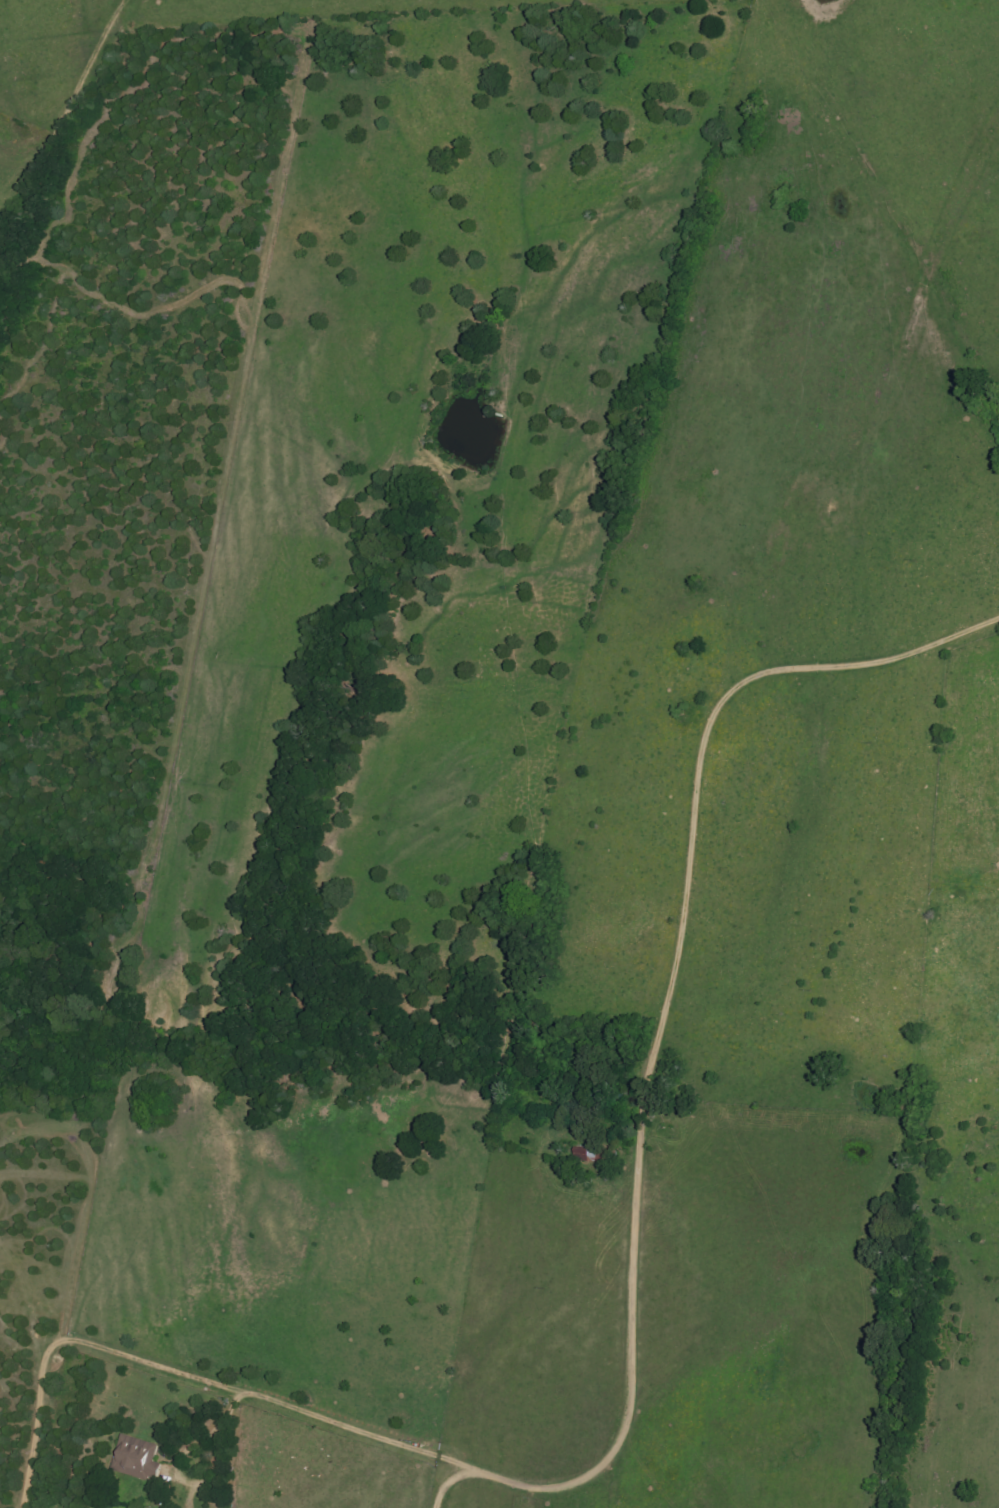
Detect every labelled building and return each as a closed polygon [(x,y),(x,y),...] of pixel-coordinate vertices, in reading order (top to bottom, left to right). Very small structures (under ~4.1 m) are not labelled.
[(148,1482),(149,1478),(156,1481),(161,1465),(154,1463),(158,1447),(122,1436),(111,1471),(148,1482)]
